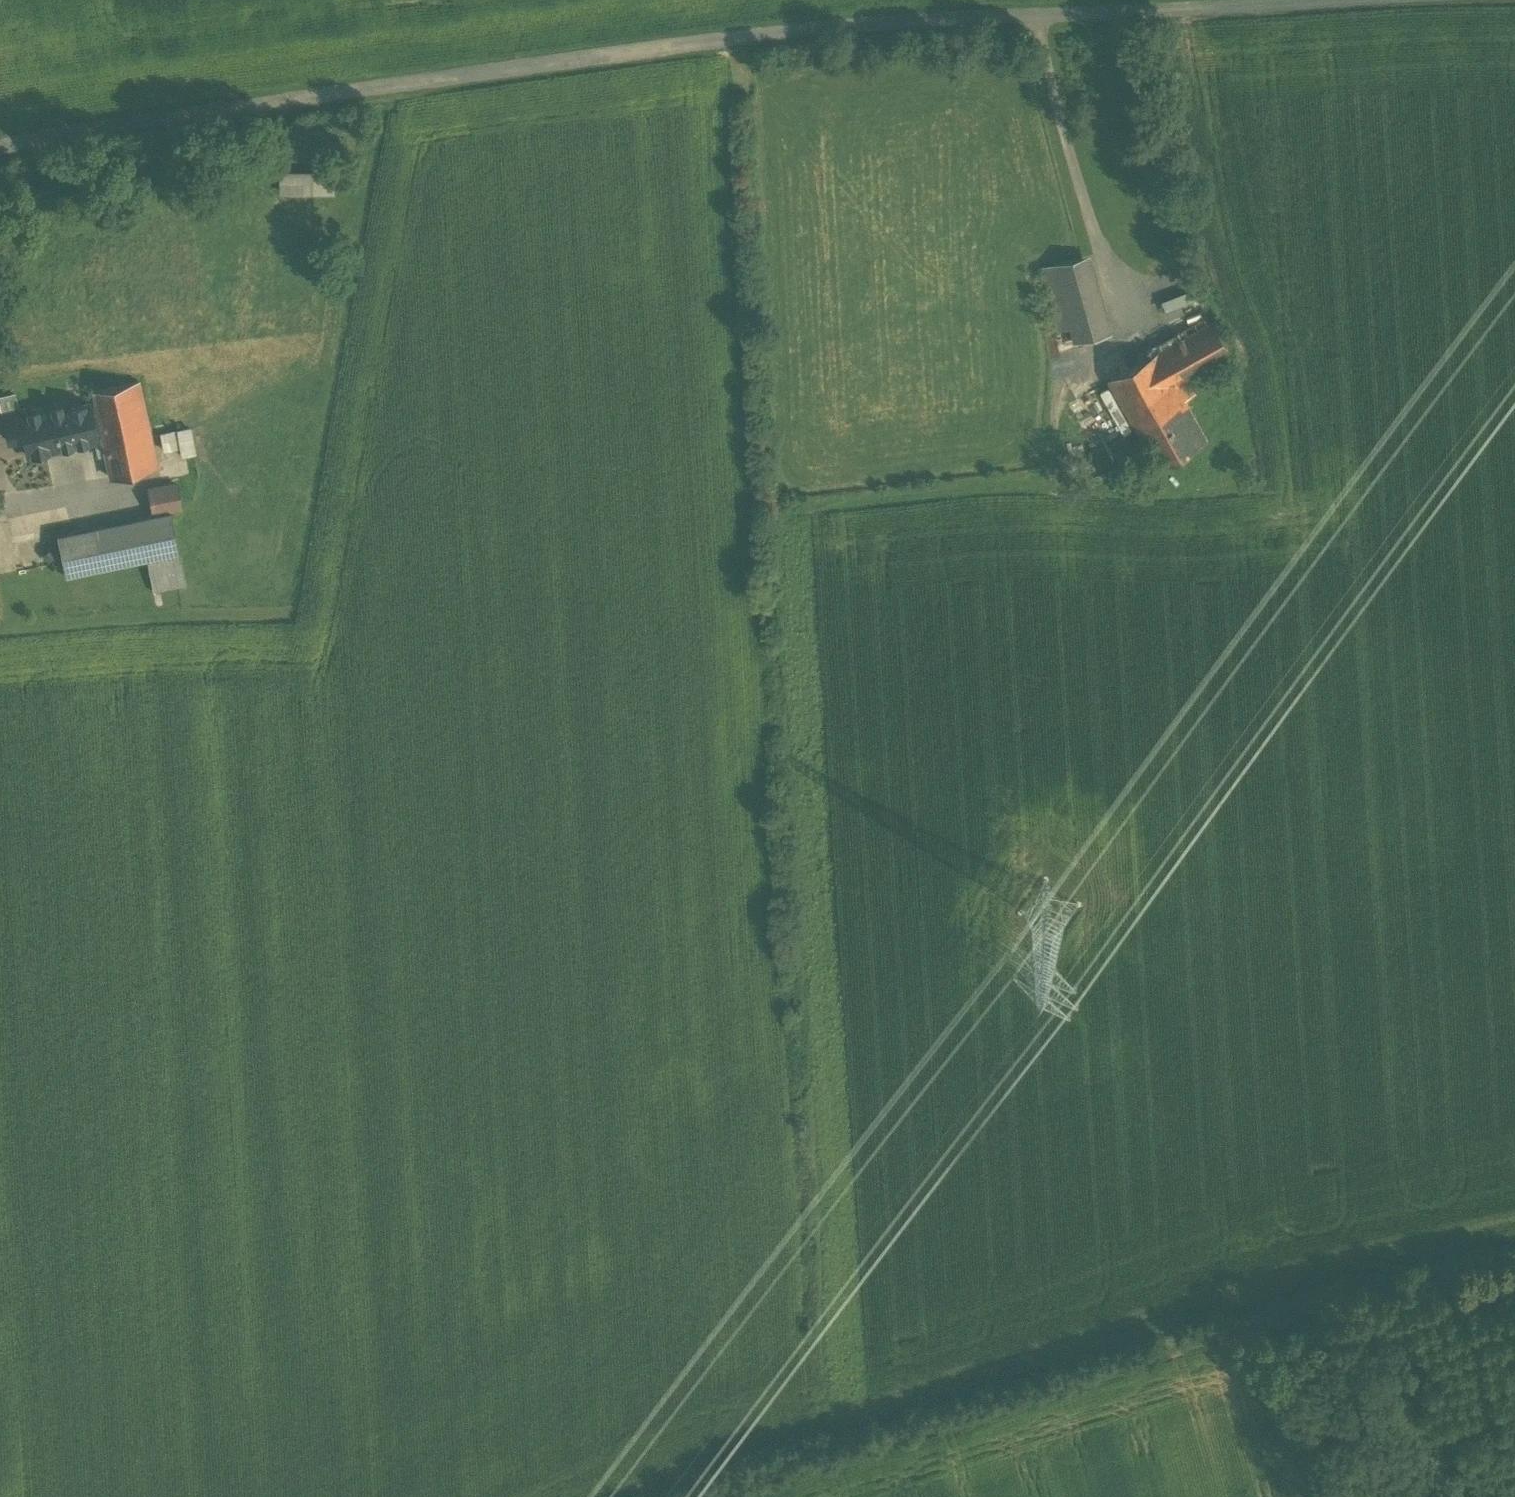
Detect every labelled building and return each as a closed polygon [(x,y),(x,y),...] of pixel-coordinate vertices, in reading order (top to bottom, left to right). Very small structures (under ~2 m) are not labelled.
[(286,167),(286,192),(342,193),(342,168),(286,167)] [(1080,256),(1042,266),(1059,330),(1072,326),(1076,341),(1112,331),(1090,253),(1080,256)] [(1191,301),(1214,291),(1209,281),(1170,298),(1177,315),(1194,308),(1191,301)] [(1110,377),(1130,413),(1178,386),(1184,397),(1193,392),(1185,378),(1233,351),(1215,319),(1110,377)] [(91,390),(93,401),(101,437),(110,476),(157,466),(138,380),(91,390)] [(1184,397),(1178,386),(1130,413),(1159,465),(1207,439),(1184,397)] [(101,437),(93,401),(66,407),(65,401),(18,412),(18,410),(2,414),(8,438),(23,435),(27,455),(75,444),(74,443),(101,437)] [(168,448),(185,445),(187,454),(202,451),(196,423),(164,430),(168,448)] [(176,482),(148,488),(153,511),(180,505),(176,482)] [(171,510),(137,517),(145,557),(152,590),(186,583),(171,510)] [(137,517),(56,534),(64,574),(145,557),(137,517)]
